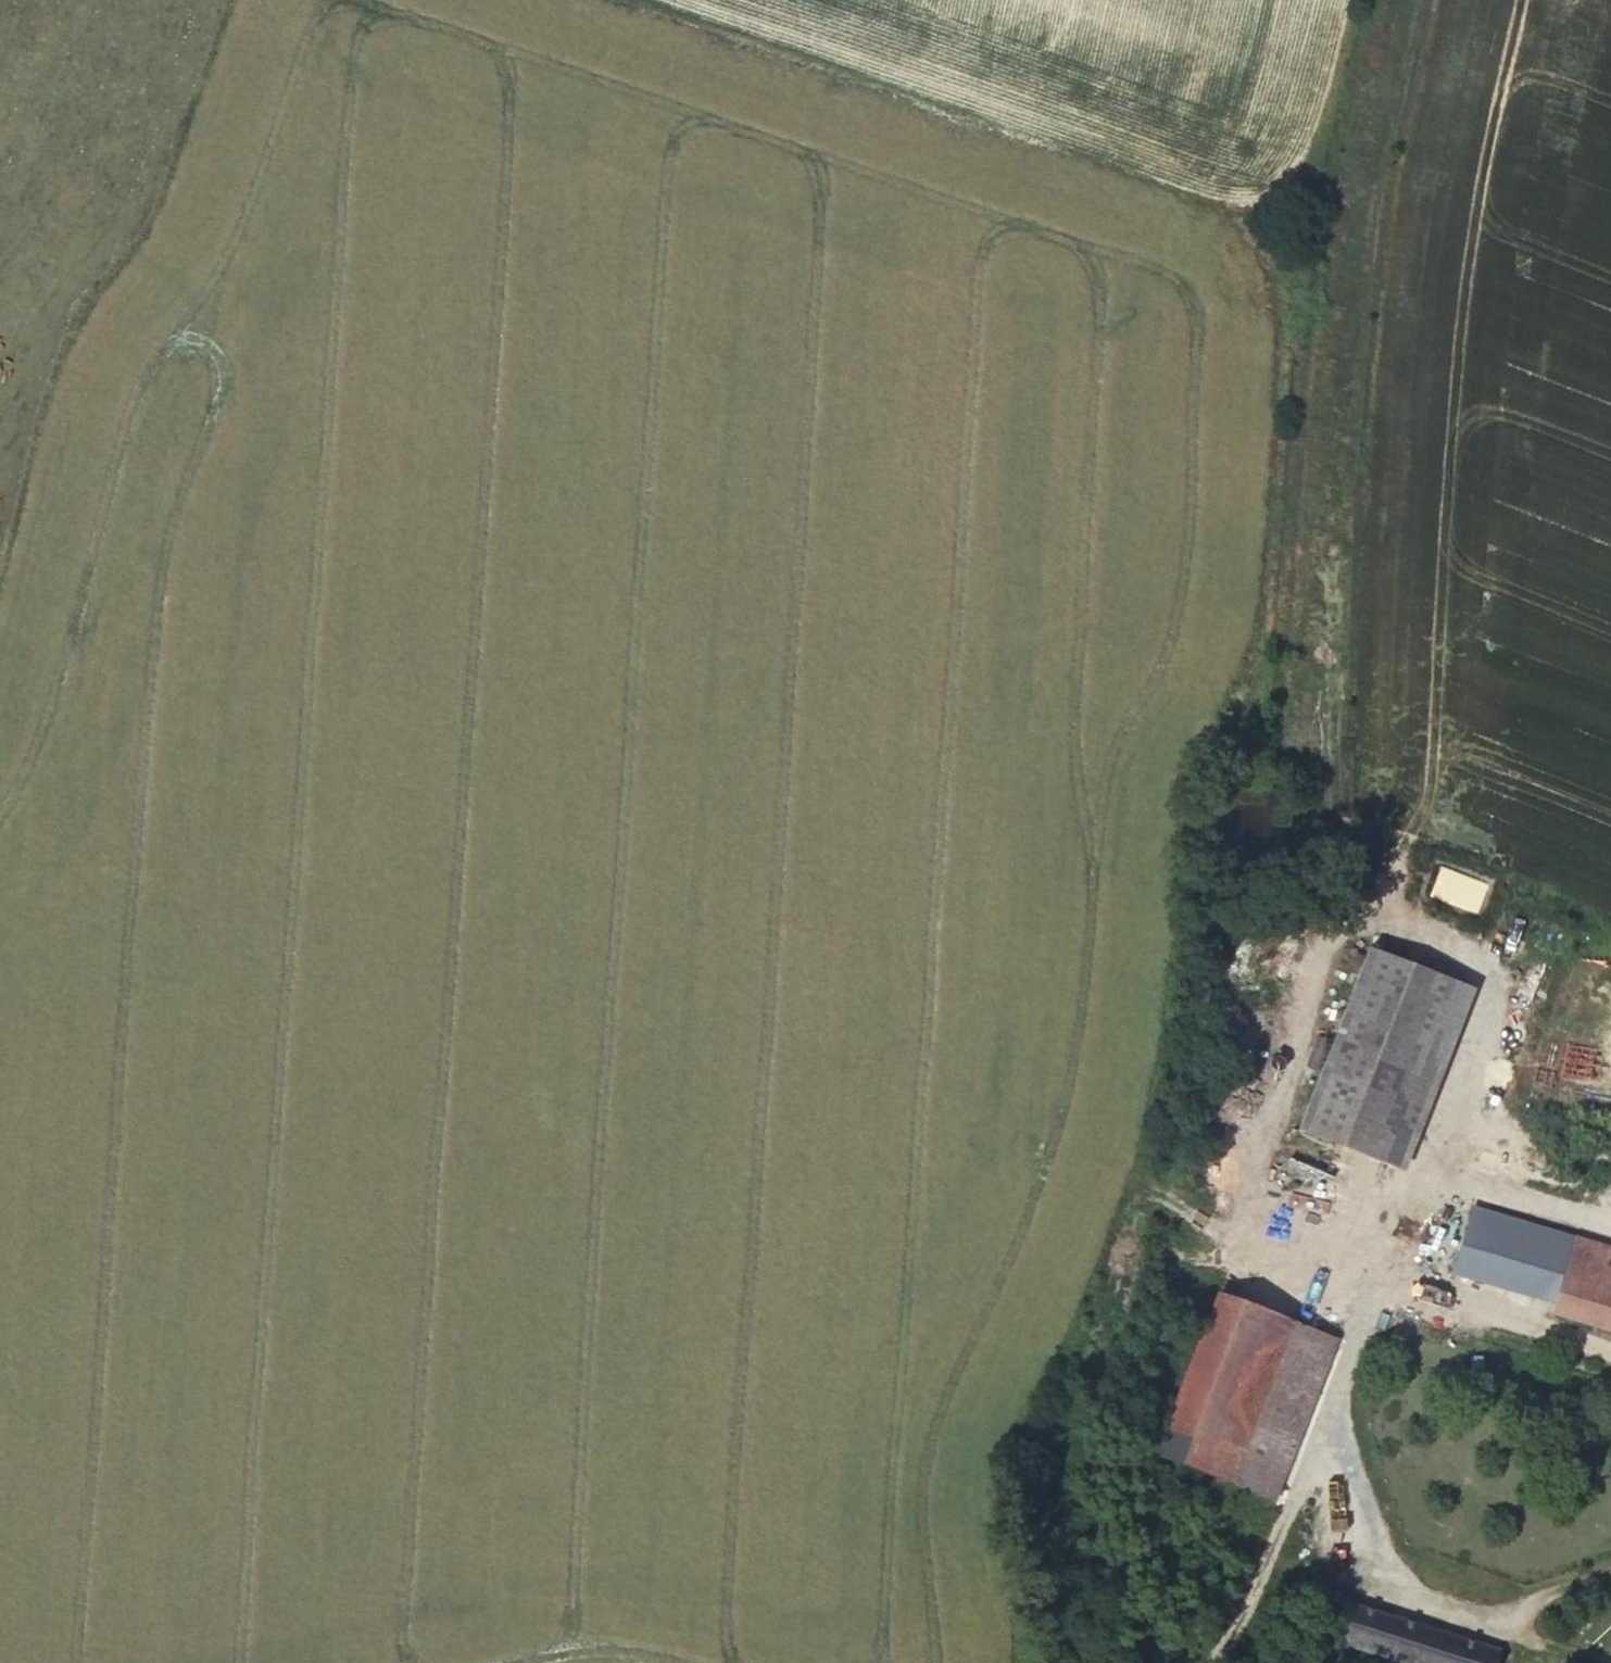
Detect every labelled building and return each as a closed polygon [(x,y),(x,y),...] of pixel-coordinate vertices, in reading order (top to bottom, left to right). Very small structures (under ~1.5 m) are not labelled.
[(1367,947),(1299,1132),(1384,1163),(1452,978),(1367,947)] [(1572,1237),(1471,1207),(1452,1265),(1557,1296),(1552,1313),(1610,1330),(1610,1249),(1572,1237)] [(1273,1499),(1335,1340),(1218,1295),(1158,1454),(1273,1499)] [(1498,1653),(1338,1600),(1323,1645),(1345,1652),(1348,1645),(1407,1662),(1494,1662),(1498,1653)]
